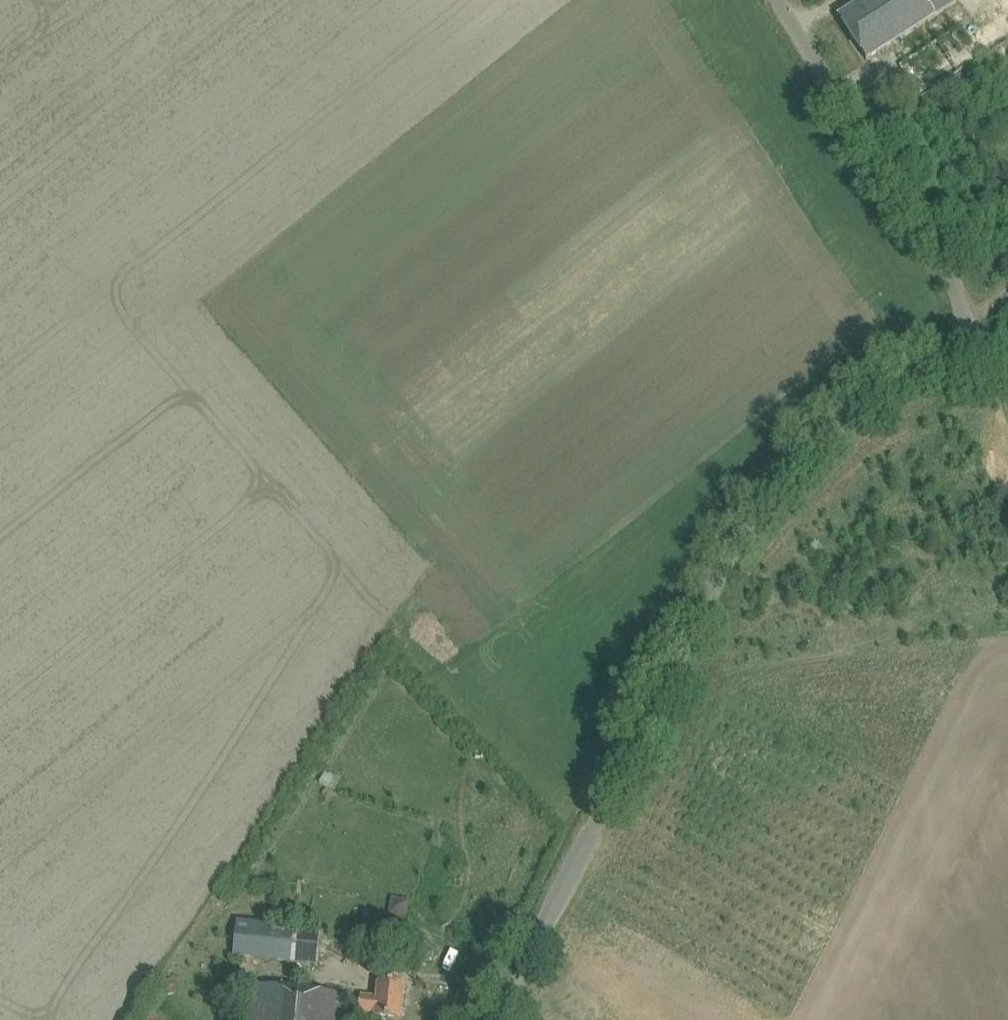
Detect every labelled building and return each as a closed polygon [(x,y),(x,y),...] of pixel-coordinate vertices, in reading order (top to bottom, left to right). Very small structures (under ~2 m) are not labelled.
[(839,18),(866,60),(871,57),(956,0),(868,0),(839,18)] [(962,26),(900,66),(920,98),(982,58),(962,26)] [(233,956),(317,965),(320,931),(237,923),(233,956)] [(404,986),(378,983),(377,998),(361,996),(359,1014),(375,1016),(374,1019),(385,1019),(401,1019),(404,986)] [(352,995),(314,991),(250,985),(247,1019),(350,1019),(352,995)]
